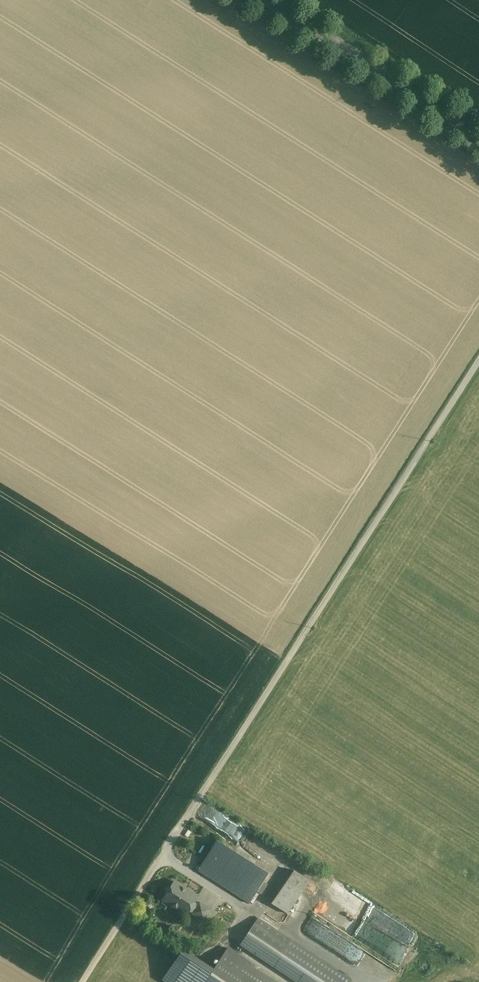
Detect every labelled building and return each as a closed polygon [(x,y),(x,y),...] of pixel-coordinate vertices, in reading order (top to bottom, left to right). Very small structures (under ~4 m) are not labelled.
[(232,821),(205,803),(196,817),(223,835),(232,821)] [(247,844),(267,857),(274,847),(254,834),(247,844)] [(217,841),(201,865),(208,870),(224,845),(217,841)] [(268,874),(224,845),(208,870),(201,865),(198,870),(250,903),(268,874)] [(310,880),(295,869),(286,881),(302,892),(310,880)] [(310,880),(302,892),(311,898),(319,886),(310,880)] [(198,896),(174,881),(170,887),(165,888),(166,894),(162,900),(186,915),(189,911),(192,913),(198,904),(194,902),(198,896)] [(302,892),(286,881),(271,903),(287,914),(302,892)] [(329,894),(317,911),(373,950),(375,947),(374,946),(377,941),(374,938),(377,934),(374,932),(377,928),(329,894)] [(198,904),(192,913),(203,920),(210,909),(199,902),(198,904)] [(290,940),(258,919),(241,945),(273,966),(290,940)] [(390,960),(399,963),(407,942),(401,940),(400,943),(396,941),(390,960)] [(247,964),(248,962),(228,948),(205,981),(275,981),(247,964)]
